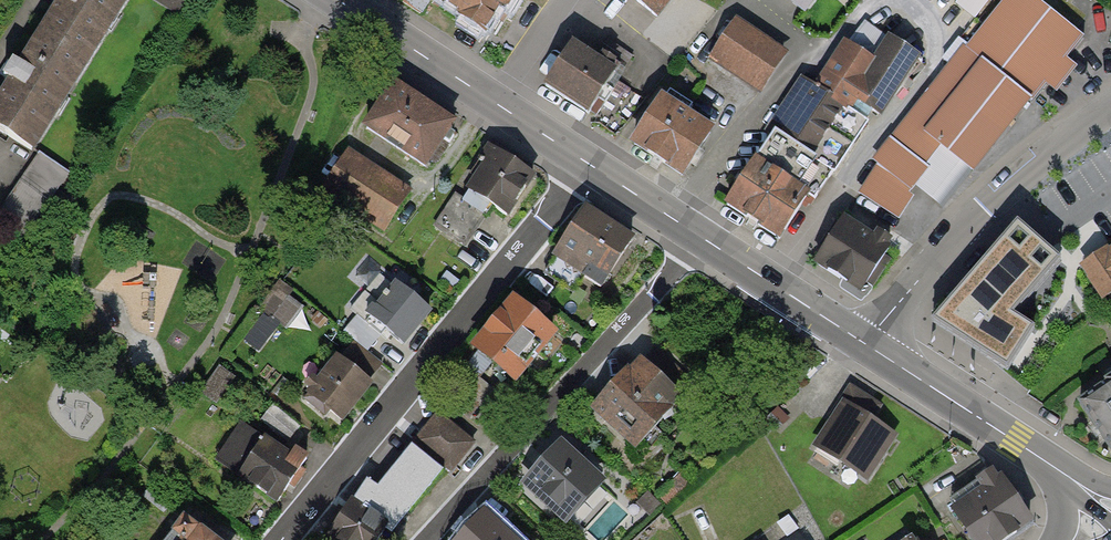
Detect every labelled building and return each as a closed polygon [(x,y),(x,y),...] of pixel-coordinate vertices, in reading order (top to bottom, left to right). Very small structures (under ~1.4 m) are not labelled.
[(32,37),(86,70),(129,0),(55,0),(32,37)] [(181,13),(189,0),(159,0),(181,13)] [(466,18),(464,22),(467,29),(473,32),(480,33),(482,31),(486,33),(502,8),(511,14),(521,0),(437,0),(466,18)] [(656,17),(669,0),(635,0),(656,17)] [(858,196),(897,221),(913,197),(910,194),(927,172),(924,169),(939,149),(974,173),(1044,85),(1056,93),(1075,68),(1066,61),(1083,38),(1037,0),(1005,0),(965,50),(962,46),(872,162),(875,166),(858,196)] [(978,14),(989,0),(959,0),(978,14)] [(916,58),(864,21),(816,90),(802,82),(770,130),(776,133),(758,161),(756,160),(728,204),(780,239),(808,195),(815,199),(865,124),(847,111),(855,98),(875,111),(916,58)] [(762,89),(784,57),(736,25),(714,57),(762,89)] [(0,89),(0,140),(32,159),(86,70),(32,37),(0,89)] [(547,85),(588,112),(619,65),(625,69),(634,55),(607,38),(597,52),(604,57),(599,64),(572,47),(547,85)] [(453,124),(394,86),(366,128),(425,166),(443,140),(449,144),(453,136),(447,132),(453,124)] [(684,180),(711,138),(661,105),(633,147),(684,180)] [(517,158),(493,143),(481,160),(488,164),(469,191),(507,216),(533,176),(514,163),(517,158)] [(24,181),(55,199),(73,167),(42,149),(24,181)] [(407,194),(349,155),(325,190),(383,229),(407,194)] [(484,214),(456,196),(436,227),(464,245),(484,214)] [(621,241),(580,216),(551,263),(593,288),(621,241)] [(889,248),(840,219),(811,266),(861,295),(889,248)] [(1058,258),(1017,221),(934,316),(1009,366),(1033,326),(1010,313),(1058,258)] [(1081,271),(1101,301),(1110,294),(1110,250),(1081,271)] [(397,285),(395,287),(381,275),(351,310),(381,335),(385,329),(402,343),(429,311),(397,285)] [(292,291),(281,282),(260,310),(271,319),(292,291)] [(555,338),(517,306),(478,351),(517,383),(555,338)] [(271,333),(258,323),(246,339),(258,349),(271,333)] [(688,381),(652,349),(598,410),(634,442),(688,381)] [(371,386),(337,358),(318,382),(314,378),(306,388),(310,391),(305,398),(323,413),(326,408),(342,421),(371,386)] [(1079,402),(1110,451),(1110,380),(1079,402)] [(893,436),(845,406),(816,454),(865,484),(893,436)] [(299,428),(278,410),(267,424),(288,442),(299,428)] [(473,444),(439,415),(417,442),(451,471),(473,444)] [(289,458),(242,426),(218,460),(278,501),(307,459),(295,451),(289,458)] [(602,482),(559,444),(519,488),(563,527),(602,482)] [(412,446),(378,488),(367,481),(353,501),(351,500),(344,510),(339,506),(331,518),(336,522),(328,535),(335,539),(378,539),(401,506),(410,512),(443,471),(412,446)] [(1000,484),(956,515),(973,539),(1000,539),(1025,522),(1000,484)] [(659,504),(647,493),(638,503),(650,514),(659,504)] [(484,512),(459,539),(515,539),(484,512)] [(185,522),(171,539),(207,539),(185,522)]
